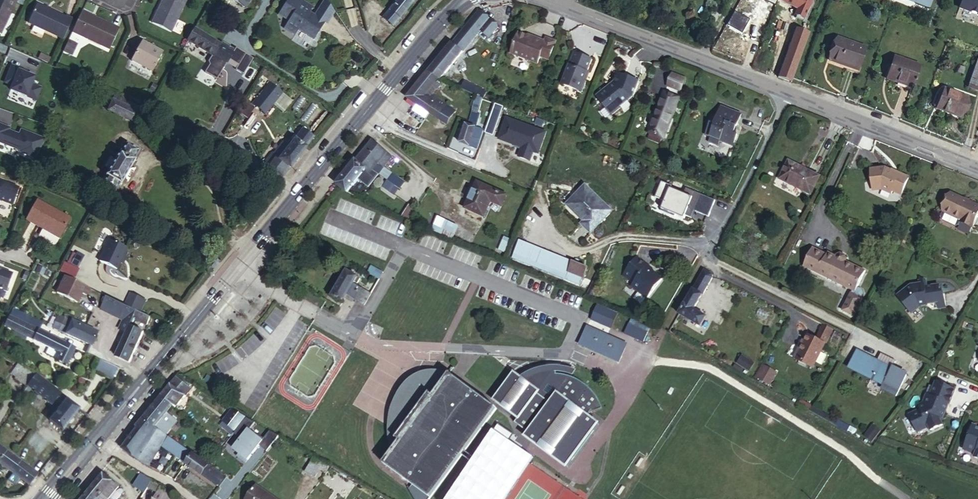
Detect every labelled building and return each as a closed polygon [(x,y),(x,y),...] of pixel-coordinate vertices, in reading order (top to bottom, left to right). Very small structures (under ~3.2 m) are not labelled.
[(5,27),(17,0),(0,0),(0,25),(5,27)] [(152,24),(171,33),(187,0),(163,0),(152,24)] [(229,0),(245,10),(249,9),(255,0),(229,0)] [(308,6),(299,0),(289,0),(279,16),(289,23),(284,30),(295,37),(299,32),(300,29),(316,39),(326,24),(315,17),(310,14),(305,11),(308,6)] [(385,19),(395,26),(415,0),(400,0),(385,19)] [(799,9),(796,15),(803,18),(812,0),(781,0),(799,9)] [(916,3),(916,5),(929,9),(932,0),(909,0),(916,3)] [(959,9),(977,16),(977,0),(962,0),(959,9)] [(325,1),(315,17),(326,24),(328,25),(334,14),(325,1)] [(28,24),(64,40),(72,20),(37,4),(28,24)] [(749,10),(739,5),(732,17),(742,23),(749,10)] [(82,12),(72,33),(110,50),(119,29),(82,12)] [(497,28),(478,13),(428,74),(441,79),(480,31),(489,38),(497,28)] [(300,29),(299,32),(314,42),(316,39),(300,29)] [(792,82),(793,79),(810,34),(796,29),(779,77),(792,82)] [(222,43),(220,45),(196,31),(189,42),(213,57),(226,65),(235,51),(222,43)] [(533,39),(518,33),(510,54),(538,64),(540,57),(546,42),(533,37),(533,39)] [(70,38),(63,52),(70,55),(77,41),(70,38)] [(865,48),(838,39),(830,61),(858,70),(865,48)] [(163,53),(142,42),(132,61),(153,72),(163,53)] [(554,45),(546,42),(540,57),(549,60),(554,45)] [(591,60),(575,53),(570,66),(568,65),(561,85),(582,93),(586,82),(584,81),(587,72),(591,60)] [(888,80),(897,83),(897,80),(912,85),(919,66),(895,58),(888,80)] [(977,59),(968,85),(977,89),(977,59)] [(20,70),(12,66),(5,83),(13,86),(11,91),(36,101),(41,89),(32,85),(35,78),(25,74),(19,72),(20,70)] [(250,82),(257,71),(251,68),(244,79),(250,82)] [(260,73),(257,71),(250,82),(253,84),(260,73)] [(633,96),(639,81),(617,72),(613,82),(614,84),(610,87),(607,86),(599,92),(598,98),(609,114),(619,108),(618,107),(633,96)] [(688,80),(674,74),(669,86),(683,92),(688,80)] [(439,86),(426,76),(407,99),(447,125),(455,113),(450,110),(450,109),(432,96),(439,86)] [(897,80),(897,83),(896,85),(911,90),(912,85),(897,80)] [(465,83),(462,89),(483,98),(486,93),(465,83)] [(270,106),(282,93),(270,84),(259,97),(270,106)] [(104,93),(94,89),(92,95),(101,99),(104,93)] [(937,109),(944,90),(941,89),(933,107),(937,109)] [(967,99),(944,90),(937,109),(959,117),(967,99)] [(680,99),(666,93),(650,133),(651,133),(662,138),(663,138),(673,115),(674,115),(678,106),(677,106),(680,99)] [(142,107),(115,95),(108,111),(135,123),(142,107)] [(252,111),(258,100),(250,96),(244,106),(252,111)] [(479,115),(481,106),(475,105),(473,113),(479,115)] [(505,108),(496,105),(485,135),(494,138),(505,108)] [(743,115),(723,107),(716,125),(712,124),(707,136),(712,138),(710,144),(720,147),(722,142),(734,147),(739,136),(735,134),(743,115)] [(481,116),(479,115),(473,113),(468,127),(477,129),(481,116)] [(523,148),(519,157),(530,161),(533,152),(538,154),(546,133),(507,119),(499,140),(523,148)] [(21,151),(21,152),(36,158),(43,139),(22,131),(20,136),(9,131),(10,129),(0,125),(0,142),(21,151)] [(468,127),(467,126),(462,144),(470,146),(477,148),(479,142),(482,131),(477,129),(468,127)] [(272,155),(265,163),(269,166),(276,171),(283,177),(289,169),(290,170),(307,149),(306,149),(314,139),(303,130),(288,150),(279,160),(275,158),(272,155)] [(662,138),(651,133),(649,139),(660,143),(662,138)] [(373,141),(356,162),(366,169),(366,170),(370,173),(373,170),(378,164),(385,168),(392,158),(373,141)] [(138,150),(127,144),(122,154),(120,153),(106,176),(108,177),(102,187),(114,194),(120,183),(122,184),(134,161),(132,160),(138,150)] [(279,160),(288,150),(284,147),(275,158),(279,160)] [(356,162),(337,185),(347,192),(358,179),(368,187),(379,174),(373,170),(370,173),(366,170),(366,169),(356,162)] [(784,181),(811,194),(819,177),(789,162),(785,171),(788,172),(784,181)] [(380,175),(385,168),(378,164),(373,170),(379,174),(380,175)] [(392,173),(385,168),(380,175),(388,179),(392,173)] [(884,168),(868,170),(872,191),(880,190),(890,194),(892,191),(900,195),(908,178),(884,168)] [(74,177),(67,172),(61,182),(62,187),(65,188),(70,186),(74,177)] [(401,188),(405,182),(392,173),(388,179),(389,180),(400,188),(401,188)] [(384,187),(395,194),(400,188),(389,180),(384,187)] [(707,214),(714,198),(693,190),(692,193),(660,181),(655,194),(661,197),(659,205),(690,217),(693,209),(707,214)] [(0,182),(0,201),(11,206),(18,189),(0,182)] [(506,196),(478,183),(466,209),(484,217),(491,202),(501,207),(506,196)] [(582,225),(590,233),(612,211),(586,186),(578,194),(581,196),(569,208),(584,222),(582,225)] [(950,193),(939,216),(941,220),(955,227),(958,225),(960,222),(961,220),(973,226),(977,216),(977,206),(950,193)] [(581,196),(578,194),(567,205),(569,208),(581,196)] [(39,202),(28,222),(45,230),(46,227),(63,236),(72,218),(39,202)] [(416,208),(410,204),(402,217),(408,220),(416,208)] [(457,227),(439,219),(434,230),(452,238),(457,227)] [(973,226),(961,220),(960,222),(972,228),(973,226)] [(63,236),(46,227),(45,230),(62,239),(63,236)] [(508,254),(512,242),(505,239),(501,251),(508,254)] [(126,247),(109,240),(99,261),(116,269),(126,247)] [(521,242),(516,254),(567,275),(568,273),(583,279),(587,268),(521,242)] [(827,255),(813,248),(804,267),(853,292),(843,312),(854,318),(863,301),(861,300),(863,295),(862,292),(858,289),(867,272),(847,262),(847,261),(846,257),(842,255),(838,256),(837,258),(829,253),(827,255)] [(567,275),(516,254),(514,259),(580,286),(583,279),(568,273),(567,275)] [(83,259),(76,255),(71,264),(78,268),(83,259)] [(633,283),(632,286),(648,298),(662,280),(654,273),(654,274),(649,270),(651,268),(637,257),(623,275),(633,283)] [(220,263),(218,260),(212,267),(215,269),(220,263)] [(384,273),(372,267),(368,274),(380,280),(384,273)] [(5,292),(12,275),(1,271),(0,270),(0,290),(5,292)] [(705,271),(679,315),(700,327),(706,317),(694,311),(712,279),(712,277),(712,275),(705,271)] [(361,280),(347,273),(333,297),(344,303),(347,296),(365,306),(371,295),(354,285),(356,282),(359,284),(361,280)] [(90,288),(65,276),(57,292),(77,303),(82,293),(87,295),(90,288)] [(912,285),(898,295),(913,314),(921,307),(928,306),(931,312),(944,310),(942,296),(938,293),(937,287),(928,289),(923,290),(922,284),(912,285)] [(131,295),(126,306),(140,313),(145,302),(131,295)] [(150,318),(108,297),(101,311),(124,322),(123,324),(119,331),(127,334),(130,327),(134,320),(146,326),(150,318)] [(588,318),(609,328),(617,311),(596,302),(588,318)] [(14,309),(10,317),(25,324),(26,325),(30,317),(14,309)] [(76,315),(75,317),(73,322),(97,333),(100,326),(76,315)] [(10,317),(5,327),(19,333),(20,334),(25,324),(10,317)] [(44,324),(30,317),(26,325),(31,327),(40,332),(44,324)] [(58,331),(65,335),(71,323),(63,319),(58,331)] [(632,319),(629,325),(646,332),(648,327),(632,319)] [(65,335),(92,346),(98,333),(97,333),(73,322),(71,321),(71,323),(65,335)] [(31,327),(26,325),(25,324),(20,334),(26,337),(31,327)] [(833,329),(823,324),(816,339),(825,344),(833,329)] [(646,332),(629,325),(625,335),(644,343),(648,334),(646,332)] [(66,366),(75,349),(40,332),(31,327),(26,337),(48,348),(61,355),(57,361),(66,366)] [(144,333),(130,327),(127,334),(117,357),(130,363),(144,333)] [(616,360),(623,344),(587,328),(580,345),(616,360)] [(794,358),(813,367),(825,344),(816,339),(808,335),(800,350),(799,350),(794,358)] [(627,345),(623,344),(616,360),(620,362),(627,345)] [(45,355),(57,361),(61,355),(48,348),(45,355)] [(877,361),(857,351),(850,367),(884,384),(892,368),(891,368),(877,361)] [(880,353),(877,361),(891,368),(895,360),(880,353)] [(758,365),(745,359),(741,367),(754,373),(758,365)] [(111,380),(117,368),(100,360),(94,373),(111,380)] [(32,373),(18,364),(11,374),(16,377),(14,379),(26,388),(35,375),(32,373)] [(776,372),(762,365),(755,378),(769,386),(776,372)] [(905,375),(892,368),(884,384),(882,390),(895,396),(905,375)] [(394,407),(402,406),(409,395),(420,374),(426,378),(429,372),(441,378),(438,384),(441,386),(450,373),(446,370),(443,370),(442,370),(441,369),(439,369),(432,369),(429,369),(428,369),(422,371),(419,372),(418,372),(418,373),(416,374),(414,376),(412,377),(411,378),(410,379),(405,383),(404,385),(402,386),(401,388),(397,395),(394,399),(393,402),(391,408),(394,407)] [(415,498),(431,498),(463,456),(498,408),(450,373),(441,386),(438,384),(441,378),(429,372),(426,378),(420,374),(409,395),(402,406),(394,407),(393,410),(393,413),(392,413),(392,414),(392,415),(391,418),(391,419),(391,421),(391,423),(391,424),(390,426),(390,427),(390,428),(390,429),(390,430),(390,431),(390,432),(390,433),(390,434),(390,435),(391,437),(391,439),(391,441),(391,443),(391,444),(392,446),(392,448),(393,449),(393,450),(393,454),(383,464),(413,486),(409,490),(415,498)] [(525,380),(515,372),(494,400),(519,418),(516,422),(529,432),(526,436),(568,467),(601,423),(589,415),(592,410),(594,412),(604,408),(602,405),(601,401),(598,398),(596,395),(594,392),(591,389),(584,384),(581,382),(574,379),(570,377),(563,375),(559,375),(557,375),(558,372),(553,372),(542,374),(536,376),(525,380)] [(35,375),(26,388),(21,396),(24,399),(32,389),(53,405),(60,395),(35,375)] [(206,375),(203,380),(208,383),(211,378),(206,375)] [(192,390),(176,379),(171,385),(186,396),(192,390)] [(923,404),(921,410),(909,416),(918,434),(929,428),(931,432),(943,426),(940,420),(942,419),(948,405),(950,405),(955,391),(936,383),(930,397),(926,396),(923,404)] [(186,396),(171,385),(162,397),(174,406),(177,408),(186,396)] [(174,406),(162,397),(144,420),(167,436),(178,421),(168,414),(174,406)] [(62,432),(80,410),(66,400),(49,421),(62,432)] [(247,418),(233,410),(224,422),(236,432),(239,429),(247,418)] [(256,423),(247,418),(238,429),(236,432),(235,434),(242,439),(235,448),(241,453),(239,455),(247,462),(260,445),(268,452),(279,437),(270,431),(265,437),(259,434),(258,435),(251,429),(256,423)] [(167,436),(144,420),(137,428),(139,430),(123,450),(141,462),(150,465),(163,447),(169,438),(167,436)] [(871,441),(880,429),(872,423),(863,435),(871,441)] [(974,427),(966,448),(977,453),(977,455),(977,456),(977,428),(974,427)] [(173,434),(169,438),(179,444),(182,440),(173,434)] [(179,444),(169,438),(163,447),(175,455),(181,446),(179,444)] [(181,446),(175,455),(187,464),(194,455),(181,446)] [(20,464),(5,453),(0,460),(0,466),(12,475),(20,464)] [(223,476),(209,466),(194,455),(187,464),(216,486),(223,476)] [(230,466),(216,457),(209,466),(223,476),(230,466)] [(314,459),(306,472),(312,477),(318,468),(327,473),(330,468),(314,459)] [(29,487),(38,477),(20,464),(12,475),(7,481),(14,485),(17,485),(21,481),(29,487)] [(89,493),(97,498),(100,498),(103,495),(107,498),(109,498),(118,488),(104,475),(89,493)] [(148,489),(152,482),(140,475),(134,486),(145,493),(148,489)] [(161,487),(152,482),(148,489),(157,493),(161,487)] [(161,487),(157,493),(154,498),(174,498),(176,496),(161,487)] [(257,487),(248,498),(274,498),(257,487)]
